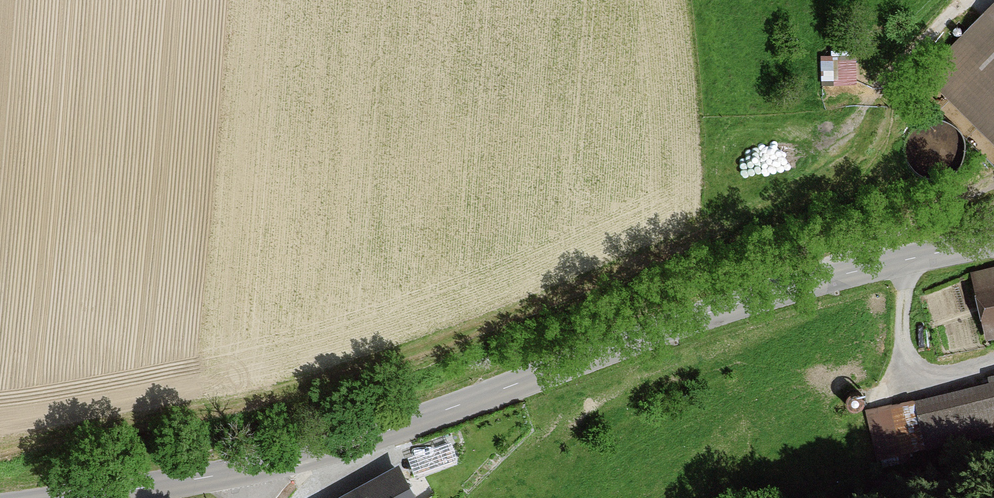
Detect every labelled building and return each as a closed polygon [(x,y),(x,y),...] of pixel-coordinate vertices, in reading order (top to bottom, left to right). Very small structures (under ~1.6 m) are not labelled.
[(993,136),(993,16),(934,74),(993,136)] [(856,45),(821,47),(823,80),(857,79),(856,45)] [(951,175),(959,168),(964,159),(966,149),(964,138),(958,129),(950,122),(940,119),(930,118),(920,122),(912,127),(907,136),(904,145),(904,155),(907,164),(914,172),(922,177),(931,180),(941,179),(951,175)] [(972,270),(985,340),(993,339),(993,266),(972,270)] [(864,410),(882,458),(993,427),(993,383),(972,390),(864,410)] [(409,452),(417,472),(459,456),(452,436),(409,452)] [(400,470),(348,497),(416,497),(400,470)]
